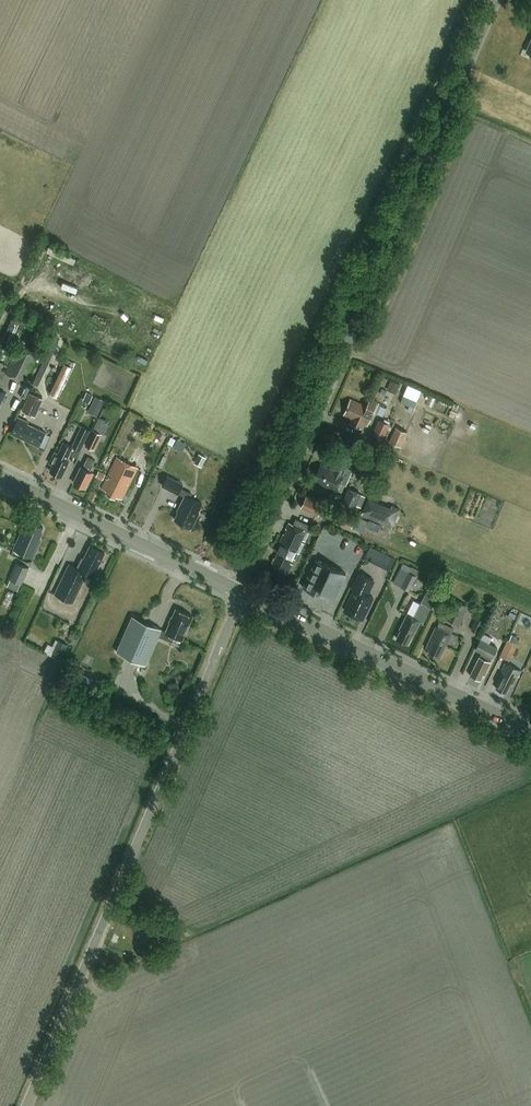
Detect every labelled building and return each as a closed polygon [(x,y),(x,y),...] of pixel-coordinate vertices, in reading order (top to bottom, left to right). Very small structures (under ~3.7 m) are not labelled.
[(157,317),(162,320),(169,306),(164,303),(157,317)] [(13,346),(19,330),(16,329),(17,327),(22,328),(24,322),(12,317),(2,341),(13,346)] [(19,344),(5,374),(25,383),(39,353),(19,344)] [(64,364),(49,394),(57,398),(71,368),(64,364)] [(391,381),(387,390),(397,394),(401,385),(391,381)] [(93,396),(86,392),(82,401),(88,404),(93,396)] [(27,393),(18,411),(32,417),(40,399),(27,393)] [(403,395),(401,402),(409,405),(414,407),(419,395),(414,393),(412,399),(403,395)] [(96,397),(91,407),(100,412),(105,402),(96,397)] [(369,398),(365,406),(350,399),(342,415),(350,418),(348,423),(360,429),(362,424),(366,425),(377,402),(369,398)] [(19,418),(11,434),(39,447),(45,433),(28,425),(29,423),(19,418)] [(379,420),(372,434),(383,439),(389,424),(383,422),(379,420)] [(72,447),(73,447),(80,451),(82,446),(90,431),(82,427),(74,442),(72,447)] [(395,427),(389,442),(401,446),(407,432),(395,427)] [(92,433),(83,452),(89,455),(98,436),(92,433)] [(169,443),(180,449),(184,440),(174,434),(169,443)] [(69,462),(67,461),(66,460),(73,447),(72,447),(64,443),(58,455),(54,453),(49,464),(52,466),(50,471),(54,473),(53,475),(59,478),(60,476),(61,477),(69,462)] [(206,458),(198,454),(194,464),(201,467),(206,458)] [(90,472),(95,461),(88,457),(83,468),(81,467),(73,483),(85,489),(93,473),(90,472)] [(138,468),(117,457),(101,489),(106,492),(105,494),(115,499),(116,497),(122,500),(138,468)] [(346,486),(352,470),(346,467),(346,465),(337,461),(332,472),(321,467),(315,479),(320,481),(319,484),(335,492),(339,483),(346,486)] [(105,474),(99,470),(96,477),(102,480),(105,474)] [(181,489),(183,485),(167,476),(162,486),(177,494),(178,493),(184,496),(177,510),(178,511),(173,520),(191,529),(199,513),(197,512),(201,504),(189,498),(191,494),(181,489)] [(352,512),(360,494),(350,490),(342,508),(352,512)] [(324,518),(329,507),(323,504),(306,496),(300,509),(317,516),(318,515),(324,518)] [(379,522),(390,526),(397,511),(390,508),(368,498),(361,516),(378,523),(379,522)] [(351,529),(351,528),(364,533),(366,528),(377,532),(380,526),(369,521),(368,524),(356,518),(340,510),(334,522),(351,529)] [(306,532),(309,527),(294,520),(292,526),(287,524),(285,528),(289,530),(287,535),(283,534),(275,551),(278,552),(275,558),(273,558),(272,562),(273,563),(272,565),(273,565),(269,574),(279,579),(280,576),(284,578),(290,564),(288,563),(290,558),(293,559),(296,553),(298,554),(303,544),(300,542),(301,540),(304,541),(308,532),(306,532)] [(41,531),(43,527),(30,521),(27,528),(24,526),(13,549),(33,558),(41,541),(39,540),(42,532),(41,531)] [(93,578),(105,553),(90,546),(83,561),(81,560),(77,569),(69,565),(54,595),(73,603),(84,581),(83,580),(86,574),(93,578)] [(369,558),(368,561),(380,567),(384,559),(367,550),(364,555),(369,558)] [(316,560),(303,588),(318,595),(318,594),(327,598),(328,595),(334,598),(345,574),(316,560)] [(15,563),(5,586),(17,591),(27,568),(15,563)] [(408,592),(415,577),(408,573),(400,588),(408,592)] [(353,590),(343,611),(361,619),(372,597),(366,594),(373,580),(358,574),(351,589),(353,590)] [(437,596),(437,595),(427,590),(424,598),(433,603),(437,596)] [(446,620),(460,626),(469,607),(455,600),(446,620)] [(411,636),(419,621),(422,623),(429,608),(419,603),(412,618),(405,615),(398,630),(399,631),(395,639),(407,644),(411,636)] [(182,641),(193,617),(176,609),(165,632),(161,630),(161,629),(132,617),(118,653),(117,653),(146,665),(158,637),(172,643),(175,637),(182,641)] [(476,618),(471,630),(478,634),(483,622),(476,618)] [(439,622),(437,628),(451,634),(453,629),(439,622)] [(445,647),(451,634),(437,628),(435,627),(425,649),(428,651),(427,654),(437,658),(443,646),(445,647)] [(510,636),(500,657),(509,661),(519,640),(510,636)] [(477,651),(481,653),(479,658),(478,658),(469,676),(478,680),(481,675),(482,676),(489,663),(488,662),(490,658),(492,659),(498,648),(482,640),(477,651)] [(58,641),(52,652),(61,657),(67,646),(58,641)] [(518,677),(520,672),(504,664),(501,670),(502,670),(495,685),(497,686),(496,690),(505,694),(511,683),(513,684),(517,676),(518,677)] [(135,950),(133,955),(141,959),(143,954),(135,950)]
